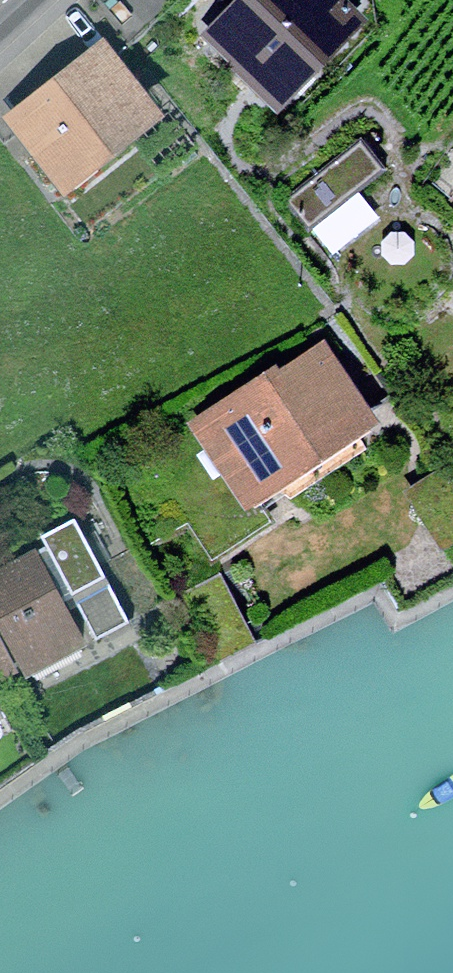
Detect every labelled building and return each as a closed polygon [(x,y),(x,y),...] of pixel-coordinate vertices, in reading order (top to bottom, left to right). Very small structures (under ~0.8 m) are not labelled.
[(264,97),(356,3),(353,0),(235,0),(245,10),(217,37),(243,63),(236,70),(264,97)] [(99,57),(21,118),(67,175),(144,113),(99,57)] [(360,138),(282,199),(306,230),(384,169),(360,138)] [(271,377),(147,460),(212,556),(267,519),(255,502),(301,471),(295,462),(362,417),(323,358),(336,349),(322,327),(285,352),(298,371),(276,385),(271,377)] [(442,468),(409,488),(442,540),(452,533),(452,485),(442,468)] [(0,573),(0,623),(28,674),(81,645),(56,598),(69,591),(96,639),(129,621),(73,517),(39,535),(46,548),(0,573)]
